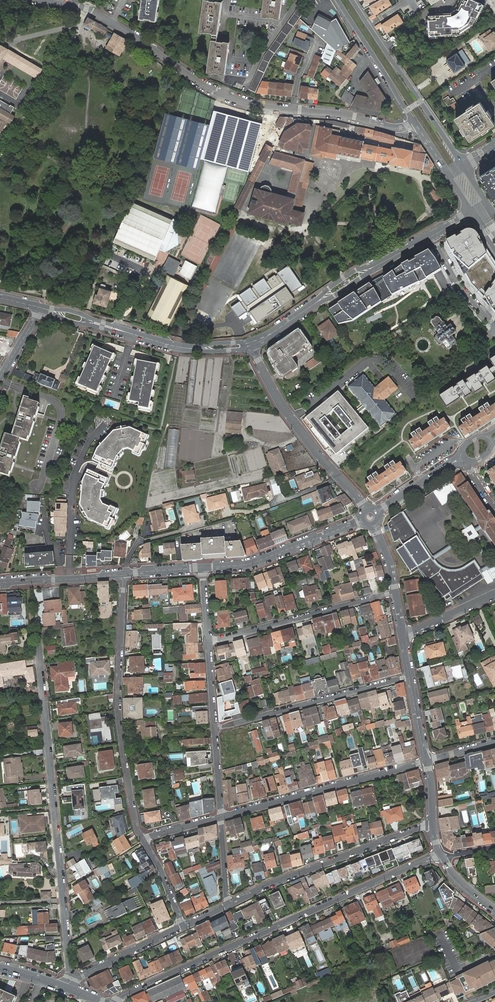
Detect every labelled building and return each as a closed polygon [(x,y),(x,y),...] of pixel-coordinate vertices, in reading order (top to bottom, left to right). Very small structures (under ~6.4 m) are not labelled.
[(140,19),(156,21),(159,0),(143,0),(140,19)] [(212,0),(205,0),(200,31),(213,33),(207,72),(226,75),(230,42),(217,41),(222,1),(212,0)] [(262,16),(280,18),(283,0),(264,0),(262,16)] [(368,7),(373,15),(370,17),(371,20),(392,6),(388,0),(378,0),(368,7)] [(434,13),(434,16),(427,17),(429,36),(460,33),(475,24),(483,4),(474,0),(457,0),(453,9),(465,14),(462,22),(456,25),(450,26),(449,12),(434,13)] [(307,9),(301,5),(265,54),(249,90),(256,93),(272,57),(307,9)] [(379,22),(375,25),(378,29),(382,27),(386,33),(402,22),(396,14),(381,24),(379,22)] [(319,15),(317,20),(313,29),(328,43),(329,42),(338,20),(337,19),(332,20),(319,15)] [(107,29),(89,18),(85,25),(104,35),(107,29)] [(350,42),(338,20),(329,42),(338,49),(350,42)] [(303,23),(300,28),(307,33),(311,28),(303,23)] [(482,36),(484,39),(486,38),(494,50),(494,49),(494,32),(492,29),(482,36)] [(307,49),(309,43),(306,41),(307,39),(313,42),(314,37),(298,31),(293,44),(307,49)] [(128,41),(115,33),(107,48),(120,55),(128,41)] [(486,38),(484,39),(492,51),(494,50),(486,38)] [(329,42),(328,43),(322,57),(321,59),(330,64),(336,50),(338,49),(329,42)] [(360,47),(357,42),(346,56),(350,59),(360,47)] [(2,58),(4,55),(20,64),(24,57),(1,44),(0,45),(0,61),(2,58)] [(300,65),(303,57),(297,54),(299,51),(292,49),(288,60),(283,71),(290,73),(291,70),(297,72),(300,64),(300,65)] [(346,56),(339,50),(338,53),(339,54),(337,57),(346,64),(345,65),(352,70),(357,65),(350,59),(346,56)] [(448,62),(453,70),(454,73),(465,66),(457,53),(446,60),(448,62)] [(307,75),(314,78),(320,62),(321,59),(322,57),(316,54),(307,75)] [(30,70),(20,64),(4,55),(2,58),(36,77),(38,75),(30,70)] [(34,64),(24,57),(20,64),(30,70),(34,64)] [(42,68),(34,64),(30,70),(38,75),(42,68)] [(352,70),(345,65),(342,70),(337,66),(334,70),(338,74),(340,72),(346,78),(352,70)] [(333,69),(327,66),(321,73),(326,77),(328,75),(340,84),(346,78),(340,72),(338,74),(334,70),(333,69)] [(357,94),(356,97),(352,104),(352,105),(379,111),(387,100),(368,70),(360,80),(367,92),(368,91),(369,95),(369,97),(357,94)] [(269,81),(262,80),(257,93),(268,94),(276,95),(284,96),(284,95),(292,96),(294,84),(286,83),(278,82),(269,81)] [(310,86),(301,85),(299,98),(309,98),(308,99),(318,100),(319,89),(310,87),(310,86)] [(346,89),(344,87),(337,95),(342,99),(352,104),(356,97),(348,90),(346,89)] [(447,95),(443,98),(448,106),(455,100),(453,97),(450,99),(447,95)] [(5,122),(9,124),(14,115),(10,112),(14,105),(10,104),(9,105),(0,99),(0,119),(5,122)] [(484,107),(480,101),(474,105),(472,103),(466,107),(468,109),(455,117),(460,124),(458,125),(462,131),(464,130),(468,136),(480,128),(481,130),(488,126),(487,124),(492,120),(488,114),(490,112),(486,106),(484,107)] [(215,117),(206,158),(249,168),(258,128),(244,125),(245,120),(233,118),(233,120),(215,117)] [(293,118),(280,117),(276,126),(271,137),(270,137),(266,144),(272,146),(281,129),(283,124),(286,119),(291,122),(293,118)] [(279,143),(281,147),(297,150),(297,148),(298,148),(299,148),(300,148),(301,148),(301,147),(302,147),(303,147),(303,146),(304,146),(304,145),(304,144),(305,144),(305,143),(305,142),(306,142),(306,141),(306,140),(306,139),(308,140),(311,127),(309,124),(298,123),(285,131),(279,143)] [(432,166),(435,165),(421,144),(414,142),(412,150),(393,146),(394,143),(395,136),(386,133),(359,127),(357,135),(365,136),(364,140),(342,136),(343,131),(332,128),(321,126),(316,125),(310,155),(323,158),(325,156),(326,155),(327,150),(338,153),(424,170),(423,173),(431,174),(432,166)] [(297,150),(302,151),(307,148),(308,140),(306,139),(306,140),(306,141),(306,142),(305,142),(305,143),(305,144),(304,144),(304,145),(304,146),(303,146),(303,147),(302,147),(301,147),(301,148),(300,148),(299,148),(298,148),(297,148),(297,150)] [(247,182),(234,207),(240,210),(253,185),(270,151),(265,149),(248,182),(247,182)] [(302,171),(305,162),(305,161),(274,153),(270,162),(269,164),(277,166),(277,164),(280,165),(280,167),(285,168),(286,167),(302,171)] [(203,160),(192,206),(215,212),(220,194),(223,195),(226,185),(223,184),(227,166),(203,160)] [(291,210),(300,212),(313,164),(305,162),(302,171),(302,173),(294,200),(291,210)] [(479,176),(494,200),(494,166),(479,176)] [(286,197),(294,200),(302,173),(293,170),(286,197)] [(97,181),(100,175),(92,171),(89,177),(97,181)] [(302,220),(303,216),(299,215),(300,212),(291,210),(294,200),(286,197),(271,194),(271,193),(271,192),(271,191),(271,190),(270,189),(270,188),(269,187),(268,187),(267,186),(266,186),(265,186),(264,185),(262,194),(254,192),(248,213),(288,224),(288,222),(292,223),(297,223),(299,222),(302,220)] [(255,189),(254,192),(262,194),(264,185),(261,186),(259,190),(255,189)] [(439,206),(445,200),(433,188),(427,193),(439,206)] [(115,242),(155,260),(160,250),(164,252),(178,221),(133,201),(115,242)] [(178,221),(164,252),(175,257),(189,226),(178,221)] [(446,241),(469,285),(494,313),(494,262),(478,235),(476,233),(474,232),(472,231),(471,230),(468,230),(466,231),(464,231),(446,241)] [(375,279),(329,309),(339,324),(353,322),(390,297),(421,282),(441,271),(435,259),(429,251),(375,279)] [(186,260),(179,273),(191,279),(198,266),(186,260)] [(240,301),(230,307),(238,318),(247,311),(246,309),(249,307),(258,322),(294,297),(292,293),(303,285),(289,265),(277,273),(278,275),(276,276),(275,275),(268,279),(269,280),(267,282),(264,277),(253,285),(254,287),(252,289),(251,287),(239,295),(243,301),(241,302),(240,301)] [(135,276),(117,268),(116,272),(134,279),(135,276)] [(190,286),(169,275),(148,315),(170,326),(190,286)] [(94,303),(108,306),(112,291),(106,289),(107,286),(106,285),(103,284),(102,285),(101,288),(98,297),(96,297),(94,303)] [(0,313),(0,325),(10,327),(12,316),(0,313)] [(442,322),(438,317),(437,316),(435,317),(430,320),(430,322),(431,323),(431,324),(435,328),(434,329),(438,334),(433,338),(439,345),(442,343),(447,350),(448,349),(449,350),(451,348),(451,347),(456,343),(451,336),(456,332),(450,325),(447,328),(442,322)] [(330,321),(323,325),(319,329),(327,341),(338,333),(330,321)] [(272,355),(270,357),(281,377),(291,370),(292,372),(298,369),(292,360),(293,356),(308,345),(300,332),(293,336),(292,335),(280,343),(281,344),(279,345),(278,344),(271,349),(272,352),(272,355)] [(113,355),(94,347),(78,384),(96,392),(113,355)] [(318,355),(306,363),(310,369),(322,361),(318,355)] [(191,357),(190,375),(199,375),(198,376),(205,377),(206,368),(210,368),(211,359),(191,357)] [(158,364),(138,361),(130,401),(140,403),(139,406),(149,408),(158,364)] [(475,376),(466,381),(474,392),(482,387),(481,384),(485,382),(487,384),(494,379),(487,367),(479,373),(480,374),(475,377),(475,376)] [(18,372),(16,377),(25,380),(27,375),(18,372)] [(27,375),(25,380),(56,391),(60,383),(54,381),(55,380),(41,375),(41,376),(35,373),(33,377),(27,375)] [(364,374),(348,387),(363,404),(367,409),(381,427),(397,414),(386,400),(387,398),(391,396),(399,389),(390,378),(376,389),(364,374)] [(452,388),(439,397),(446,406),(459,397),(463,394),(465,397),(471,393),(463,381),(457,385),(457,387),(453,389),(452,388)] [(217,407),(218,392),(200,390),(200,389),(195,388),(193,405),(217,407)] [(339,391),(303,420),(325,450),(331,448),(335,453),(366,427),(361,421),(362,420),(339,391)] [(459,397),(446,406),(447,408),(460,399),(459,397)] [(40,405),(27,401),(15,438),(8,436),(0,460),(0,474),(8,477),(21,440),(28,442),(40,405)] [(459,427),(465,436),(494,417),(494,404),(490,407),(486,409),(485,410),(481,413),(472,418),(469,421),(467,422),(463,424),(459,427)] [(231,432),(231,437),(239,438),(239,433),(241,433),(242,412),(227,411),(226,431),(231,432)] [(413,439),(410,442),(415,450),(451,427),(445,419),(440,422),(436,424),(435,425),(431,428),(422,433),(418,436),(417,437),(413,439)] [(98,449),(93,460),(112,468),(115,462),(113,461),(114,460),(117,457),(119,459),(120,458),(118,456),(121,453),(120,452),(123,448),(128,447),(135,450),(134,452),(139,455),(143,445),(146,447),(147,445),(144,444),(148,436),(130,428),(123,430),(122,427),(121,427),(122,430),(114,431),(104,442),(105,443),(103,445),(102,445),(101,443),(100,444),(101,445),(102,446),(100,449),(99,448),(98,449)] [(175,461),(179,430),(169,429),(166,460),(175,461)] [(275,470),(277,474),(287,470),(285,466),(286,465),(282,453),(281,453),(279,449),(270,453),(270,454),(267,455),(273,471),(275,470)] [(369,483),(366,485),(372,494),(406,471),(401,463),(396,466),(392,468),(391,469),(387,472),(378,477),(374,480),(373,481),(369,483)] [(113,519),(117,510),(110,506),(109,509),(101,505),(99,501),(100,496),(101,496),(101,492),(104,492),(104,491),(101,490),(102,486),(103,485),(104,485),(107,479),(88,470),(83,481),(83,482),(84,483),(84,486),(83,486),(81,486),(81,487),(83,487),(84,487),(83,491),(82,491),(81,505),(84,512),(82,513),(82,514),(85,513),(89,519),(108,528),(112,520),(115,521),(115,520),(113,519)] [(190,470),(184,470),(181,470),(182,478),(184,478),(193,478),(193,470),(190,470)] [(305,473),(296,477),(301,489),(322,481),(319,473),(306,477),(305,473)] [(489,513),(469,483),(468,484),(462,475),(451,482),(460,495),(462,499),(466,504),(468,502),(475,513),(473,514),(481,526),(483,529),(491,541),(493,540),(494,543),(494,522),(489,513)] [(265,484),(242,490),(245,501),(250,500),(250,498),(259,496),(259,497),(264,496),(264,494),(267,493),(265,484)] [(331,485),(317,490),(323,505),(338,498),(336,493),(334,494),(331,485)] [(225,494),(206,499),(208,511),(228,506),(225,494)] [(353,503),(345,494),(338,497),(338,498),(336,498),(339,505),(341,504),(343,509),(345,513),(347,512),(345,507),(353,503)] [(39,513),(40,506),(40,502),(35,502),(35,496),(28,495),(27,512),(39,513)] [(462,499),(460,495),(448,503),(466,530),(469,528),(454,504),(462,499)] [(56,532),(56,536),(64,536),(64,532),(66,532),(66,525),(66,518),(67,511),(67,504),(65,503),(65,499),(57,499),(57,503),(56,503),(56,511),(55,511),(54,524),(56,524),(55,532),(56,532)] [(345,513),(343,509),(341,504),(339,505),(331,508),(334,517),(345,513)] [(184,517),(186,524),(200,520),(198,514),(196,514),(194,505),(184,508),(186,517),(184,517)] [(329,519),(334,517),(331,508),(322,511),(322,512),(320,517),(319,517),(321,522),(326,520),(326,518),(328,518),(329,519)] [(161,510),(149,512),(151,520),(152,520),(153,522),(152,522),(152,525),(151,525),(152,531),(165,527),(161,510)] [(38,522),(39,513),(27,512),(23,511),(22,519),(36,521),(36,522),(38,522)] [(492,563),(489,565),(482,570),(476,559),(472,563),(471,564),(470,565),(469,565),(467,566),(466,566),(465,567),(463,568),(461,569),(459,569),(457,569),(456,569),(454,569),(452,569),(450,569),(448,568),(447,568),(445,567),(443,566),(442,566),(440,565),(439,564),(438,562),(436,561),(436,560),(435,560),(433,557),(405,511),(403,513),(433,561),(434,563),(436,564),(437,565),(439,567),(441,568),(442,569),(444,570),(446,570),(448,571),(450,571),(452,572),(454,572),(456,572),(458,572),(460,571),(462,571),(463,570),(465,570),(466,569),(467,569),(469,568),(470,567),(471,567),(472,566),(473,565),(474,564),(475,563),(482,574),(488,571),(494,566),(494,561),(492,563)] [(433,561),(403,513),(392,520),(391,521),(390,522),(389,523),(389,524),(389,525),(395,541),(395,542),(396,542),(397,542),(397,541),(401,539),(404,545),(397,550),(413,574),(419,570),(439,601),(444,597),(447,601),(452,597),(454,599),(485,579),(482,574),(475,563),(474,564),(473,565),(472,566),(471,567),(470,567),(469,568),(467,569),(466,569),(465,570),(463,570),(462,571),(460,571),(458,572),(456,572),(454,572),(452,572),(450,571),(448,571),(446,570),(444,570),(442,569),(441,568),(439,567),(437,565),(436,564),(434,563),(433,561)] [(308,516),(289,524),(293,532),(311,525),(308,516)] [(35,528),(36,522),(36,521),(22,519),(20,519),(19,526),(22,526),(21,528),(28,529),(28,527),(35,529),(35,528)] [(481,537),(478,533),(476,529),(473,525),(469,528),(466,530),(462,533),(464,536),(467,540),(469,544),(473,541),(477,539),(481,537)] [(275,545),(289,540),(285,528),(270,533),(271,536),(275,545)] [(260,551),(275,545),(271,536),(257,541),(260,551)] [(355,547),(357,553),(363,550),(362,547),(367,545),(364,536),(359,538),(359,539),(358,539),(357,539),(353,541),(352,541),(354,545),(355,547)] [(464,536),(433,557),(435,560),(436,560),(467,540),(464,536)] [(224,558),(247,556),(241,541),(223,542),(222,538),(206,539),(206,544),(176,546),(179,561),(200,560),(199,554),(223,553),(224,558)] [(253,538),(243,543),(247,554),(258,551),(253,538)] [(489,565),(492,563),(477,539),(473,541),(489,565)] [(356,560),(359,558),(358,555),(357,553),(355,547),(354,545),(352,541),(349,542),(348,541),(343,543),(344,544),(342,544),(337,546),(341,556),(346,554),(350,556),(354,554),(356,560)] [(117,543),(115,556),(125,557),(127,544),(117,543)] [(150,557),(149,543),(146,544),(143,545),(143,550),(141,550),(138,555),(138,559),(145,558),(145,557),(150,557)] [(173,544),(162,545),(163,555),(174,554),(173,544)] [(330,545),(321,549),(322,550),(320,551),(321,554),(323,553),(324,554),(317,557),(320,564),(320,565),(322,564),(323,567),(321,568),(323,572),(325,571),(328,570),(335,568),(330,555),(333,554),(330,545)] [(5,548),(0,560),(0,565),(6,568),(10,560),(9,559),(12,551),(5,548)] [(112,552),(101,551),(101,553),(97,553),(97,560),(101,560),(101,561),(111,561),(112,552)] [(384,574),(382,565),(377,566),(375,559),(375,557),(374,556),(378,555),(376,551),(370,554),(371,557),(371,559),(373,567),(376,576),(377,583),(379,582),(378,578),(378,576),(384,574)] [(53,552),(24,554),(25,566),(54,564),(53,552)] [(86,567),(97,566),(97,560),(97,556),(86,556),(86,567)] [(309,557),(299,560),(302,567),(304,572),(313,569),(309,557)] [(302,567),(299,560),(288,564),(292,576),(304,572),(302,567)] [(368,579),(376,576),(373,567),(365,569),(368,579)] [(271,580),(273,586),(279,583),(280,584),(286,582),(281,568),(274,571),(274,570),(268,572),(268,573),(271,580)] [(365,569),(357,572),(360,581),(368,579),(365,569)] [(319,574),(316,575),(317,578),(321,577),(322,580),(327,579),(326,577),(325,571),(323,572),(319,574)] [(485,579),(489,585),(494,582),(494,580),(488,571),(482,574),(485,579)] [(357,572),(349,574),(351,583),(360,581),(357,572)] [(273,586),(271,580),(268,573),(263,575),(263,574),(255,577),(260,590),(267,587),(268,588),(273,586)] [(405,581),(407,592),(413,591),(421,590),(419,578),(405,581)] [(231,580),(231,590),(247,589),(246,579),(231,580)] [(99,592),(100,605),(110,604),(109,602),(108,582),(98,582),(98,584),(98,590),(97,590),(97,592),(99,592)] [(225,582),(216,582),(217,600),(227,599),(225,582)] [(161,584),(148,585),(148,595),(159,595),(160,600),(169,599),(168,586),(162,586),(161,584)] [(148,595),(148,585),(135,586),(135,596),(148,595)] [(184,589),(173,589),(174,602),(194,600),(192,586),(187,586),(188,590),(184,590),(184,589)] [(307,586),(303,587),(307,603),(318,600),(314,586),(307,587),(307,586)] [(343,589),(342,586),(339,587),(340,590),(336,591),(339,601),(355,597),(352,587),(343,589)] [(79,588),(69,589),(70,605),(81,604),(79,588)] [(413,594),(408,595),(412,617),(425,615),(421,593),(413,594)] [(11,596),(7,596),(8,609),(8,616),(21,615),(20,604),(23,604),(23,597),(20,597),(19,594),(14,594),(14,595),(10,595),(11,596)] [(275,598),(275,595),(265,598),(266,601),(264,602),(267,616),(268,620),(272,619),(269,606),(277,604),(275,598)] [(294,595),(284,597),(287,610),(297,608),(294,595)] [(277,604),(278,604),(280,612),(286,611),(282,596),(275,598),(277,604)] [(55,625),(60,625),(60,622),(55,623),(54,613),(62,612),(62,601),(46,602),(46,614),(43,614),(44,623),(44,626),(55,625)] [(264,602),(263,601),(257,604),(260,618),(267,616),(264,602)] [(370,604),(374,618),(377,617),(383,615),(379,601),(370,604)] [(110,604),(100,605),(100,619),(109,617),(109,611),(111,611),(111,605),(109,605),(110,604)] [(187,613),(201,613),(200,604),(182,606),(182,614),(180,614),(180,621),(187,620),(187,613)] [(375,622),(374,618),(370,604),(361,606),(362,610),(364,615),(365,618),(369,617),(370,623),(372,623),(372,625),(376,624),(375,622)] [(354,608),(341,612),(344,624),(352,622),(353,625),(358,624),(354,608)] [(143,609),(135,610),(136,620),(151,619),(150,609),(143,609)] [(233,613),(236,624),(249,621),(246,610),(238,613),(237,611),(233,613)] [(228,627),(228,611),(217,612),(218,628),(228,627)] [(337,619),(336,613),(322,617),(326,631),(337,628),(334,620),(337,619)] [(476,624),(482,621),(480,615),(473,618),(476,624)] [(326,631),(322,617),(313,619),(314,626),(312,626),(314,632),(316,632),(316,631),(321,629),(322,633),(326,631)] [(60,625),(55,625),(45,627),(45,634),(48,634),(48,630),(61,629),(63,647),(77,645),(73,623),(63,624),(60,625)] [(186,636),(186,643),(187,643),(197,643),(197,623),(173,624),(173,630),(181,629),(182,636),(186,636)] [(388,623),(379,625),(383,638),(391,635),(388,623)] [(452,638),(461,657),(462,657),(463,656),(463,655),(464,655),(464,654),(464,653),(464,652),(468,649),(466,644),(465,644),(464,641),(474,637),(468,625),(461,628),(461,627),(454,630),(457,636),(452,638)] [(360,629),(362,636),(369,634),(367,626),(360,629)] [(297,629),(300,638),(307,637),(304,627),(297,629)] [(284,641),(286,648),(294,645),(294,642),(296,642),(292,629),(277,633),(277,635),(279,643),(284,641)] [(6,653),(5,644),(18,642),(16,631),(9,632),(0,634),(0,653),(6,653)] [(127,632),(125,648),(136,648),(137,631),(127,632)] [(271,635),(260,638),(262,646),(263,651),(265,656),(272,655),(270,647),(274,646),(271,635)] [(272,636),(276,650),(286,648),(284,641),(279,643),(277,635),(272,636)] [(395,636),(387,638),(390,646),(397,644),(395,636)] [(262,646),(260,638),(247,641),(251,652),(254,652),(255,653),(260,651),(260,652),(263,651),(262,646)] [(247,655),(242,639),(233,642),(234,644),(236,652),(238,658),(247,655)] [(434,642),(430,644),(431,649),(429,650),(427,652),(428,658),(431,657),(446,654),(443,643),(437,645),(435,645),(434,642)] [(184,659),(204,658),(204,653),(198,653),(197,643),(187,643),(187,654),(184,655),(184,659)] [(230,653),(236,652),(234,644),(216,648),(218,660),(231,657),(230,653)] [(46,653),(56,653),(55,645),(45,646),(46,653)] [(324,649),(325,655),(329,654),(332,653),(331,649),(330,646),(328,647),(329,648),(324,649)] [(145,656),(130,657),(131,666),(133,666),(133,672),(146,672),(145,656)] [(96,663),(96,657),(86,659),(86,664),(91,663),(92,675),(92,676),(108,674),(108,673),(109,673),(109,671),(108,671),(108,667),(109,666),(108,661),(96,663)] [(484,663),(486,668),(485,669),(493,682),(494,681),(494,660),(493,657),(484,663)] [(386,660),(390,676),(402,673),(400,658),(395,659),(396,663),(390,664),(389,661),(389,659),(386,660)] [(1,664),(0,659),(0,687),(4,686),(2,676),(25,672),(27,683),(36,681),(34,666),(27,667),(26,660),(1,664)] [(378,667),(381,679),(390,676),(386,660),(385,659),(376,662),(377,664),(377,665),(378,667)] [(55,674),(56,679),(57,691),(68,690),(67,672),(75,672),(73,661),(61,662),(62,666),(51,668),(52,674),(55,674)] [(367,662),(359,664),(363,682),(363,683),(367,682),(371,681),(369,675),(366,676),(365,671),(369,670),(367,662)] [(188,664),(183,664),(183,670),(195,670),(196,674),(205,673),(205,664),(195,664),(195,663),(188,663),(188,664)] [(352,664),(349,665),(350,671),(352,680),(358,678),(360,683),(363,682),(359,664),(354,665),(353,663),(351,663),(352,664)] [(494,687),(494,681),(493,682),(485,669),(486,668),(484,663),(481,665),(494,687)] [(226,664),(215,667),(216,671),(217,671),(220,682),(231,679),(233,679),(232,675),(230,667),(227,667),(226,664)] [(375,665),(369,667),(373,681),(381,679),(378,667),(377,665),(377,664),(375,664),(375,665)] [(163,668),(164,677),(164,683),(172,682),(172,667),(163,668)] [(443,673),(446,673),(444,667),(425,672),(428,684),(445,679),(443,673)] [(352,680),(349,671),(349,670),(335,674),(336,678),(327,681),(330,693),(340,690),(339,685),(343,684),(344,682),(352,680)] [(143,677),(124,677),(124,682),(130,682),(130,685),(129,694),(131,694),(132,693),(138,693),(138,688),(143,688),(143,677)] [(315,683),(312,684),(315,697),(319,696),(318,695),(319,693),(318,692),(319,692),(320,691),(321,690),(322,690),(323,690),(324,691),(325,691),(326,692),(326,693),(327,694),(330,693),(327,681),(326,680),(323,681),(322,679),(321,678),(320,677),(318,678),(317,678),(316,679),(315,680),(315,681),(315,683)] [(231,679),(220,682),(217,683),(221,696),(216,698),(218,722),(224,721),(222,717),(238,714),(236,707),(237,702),(234,703),(233,705),(234,709),(224,711),(223,702),(234,699),(235,692),(231,679)] [(257,686),(253,687),(249,688),(251,697),(264,694),(261,680),(256,681),(257,686)] [(199,692),(207,692),(206,689),(205,689),(204,681),(188,682),(189,691),(198,690),(199,692)] [(401,697),(406,696),(404,683),(396,685),(397,690),(393,691),(394,692),(392,692),(393,696),(394,695),(395,697),(401,696),(401,697)] [(312,684),(302,686),(306,699),(315,697),(312,684)] [(302,686),(294,688),(294,689),(297,702),(306,699),(302,686)] [(292,700),(293,703),(297,702),(294,689),(276,694),(278,704),(292,700)] [(441,700),(442,702),(445,701),(445,702),(446,701),(450,700),(447,689),(430,693),(432,702),(441,700)] [(371,709),(374,718),(376,718),(373,705),(372,702),(374,702),(375,705),(380,704),(378,694),(376,690),(367,693),(371,709)] [(380,704),(381,708),(384,707),(383,703),(387,702),(388,707),(390,707),(386,692),(378,694),(380,704)] [(174,696),(174,705),(181,704),(181,701),(189,700),(189,703),(190,703),(195,703),(207,702),(207,693),(194,694),(190,695),(181,696),(174,696)] [(367,693),(358,695),(361,708),(369,706),(370,709),(371,709),(367,693)] [(80,698),(66,700),(67,703),(57,705),(58,715),(76,712),(75,703),(80,702),(80,698)] [(126,698),(127,719),(140,719),(139,698),(126,698)] [(347,698),(335,701),(339,713),(350,710),(347,701),(347,698)] [(347,701),(350,710),(351,713),(353,713),(352,710),(360,708),(358,699),(347,701)] [(237,707),(236,707),(238,714),(241,713),(241,714),(252,711),(249,700),(247,701),(247,702),(241,704),(240,703),(239,703),(239,706),(237,706),(237,707)] [(403,701),(395,703),(395,707),(394,707),(394,709),(396,709),(397,715),(406,713),(403,701)] [(321,722),(317,706),(309,709),(314,724),(321,722)] [(322,715),(326,728),(329,727),(327,721),(337,718),(334,707),(329,708),(328,707),(327,706),(324,707),(324,708),(325,714),(322,715)] [(432,722),(434,731),(443,728),(441,722),(445,721),(441,706),(430,709),(434,722),(432,722)] [(314,724),(309,709),(303,710),(307,726),(308,725),(309,726),(312,725),(314,724)] [(196,724),(209,723),(208,711),(195,712),(196,724)] [(301,717),(300,711),(290,714),(294,729),(300,728),(297,718),(301,717)] [(487,732),(494,730),(494,728),(492,717),(491,713),(489,714),(490,715),(489,715),(489,717),(488,717),(489,718),(489,721),(487,722),(486,719),(484,719),(487,732)] [(287,734),(294,732),(294,729),(290,714),(282,716),(287,734)] [(472,721),(475,735),(487,732),(484,719),(483,714),(475,716),(476,719),(472,720),(472,721)] [(100,719),(87,721),(88,731),(101,729),(102,737),(104,737),(104,738),(109,737),(108,736),(111,736),(110,727),(106,727),(106,721),(109,721),(108,716),(100,717),(100,719)] [(274,737),(274,738),(279,737),(279,735),(281,734),(277,717),(269,719),(274,735),(274,737)] [(458,721),(456,721),(457,725),(460,738),(475,735),(472,721),(472,720),(471,718),(469,718),(470,721),(458,723),(458,721)] [(274,735),(269,719),(262,721),(268,741),(275,739),(274,738),(274,737),(274,735)] [(384,719),(375,723),(377,729),(386,725),(385,722),(384,719)] [(150,720),(137,721),(137,725),(142,724),(143,740),(157,739),(156,722),(150,722),(150,720)] [(72,722),(59,724),(61,736),(74,734),(72,722)] [(28,727),(29,737),(39,736),(37,726),(28,727)] [(236,742),(251,737),(247,727),(233,731),(236,742)] [(443,728),(434,731),(437,740),(447,737),(445,728),(443,728)] [(251,740),(254,748),(256,747),(257,752),(263,750),(261,745),(257,730),(252,731),(252,732),(249,733),(251,740)] [(402,731),(398,731),(401,745),(405,760),(417,757),(416,747),(415,740),(405,743),(402,731)] [(318,741),(319,744),(329,741),(328,736),(320,739),(320,740),(318,741)] [(279,746),(281,755),(286,754),(286,753),(289,753),(290,753),(289,749),(288,748),(287,744),(287,743),(279,746)] [(81,744),(64,747),(66,757),(82,755),(81,744)] [(393,753),(396,762),(405,760),(401,745),(395,747),(394,744),(391,744),(392,749),(393,753)] [(384,755),(387,765),(396,762),(393,753),(392,749),(391,750),(390,746),(383,748),(384,751),(383,752),(384,755)] [(267,750),(269,758),(279,756),(278,752),(272,754),(270,749),(267,750)] [(367,764),(367,763),(365,756),(363,749),(358,750),(358,753),(350,756),(350,759),(353,767),(353,768),(367,764)] [(373,752),(378,767),(387,765),(384,755),(383,752),(382,749),(373,752)] [(494,766),(491,750),(483,752),(485,765),(485,769),(494,766)] [(112,751),(99,753),(102,770),(113,768),(112,761),(114,760),(112,751)] [(207,751),(187,752),(187,758),(191,758),(192,766),(209,764),(207,751)] [(371,754),(367,755),(365,756),(367,763),(367,764),(368,770),(370,769),(378,767),(373,752),(373,751),(371,752),(371,754)] [(485,765),(483,752),(465,757),(466,762),(468,770),(470,769),(470,772),(471,772),(473,772),(473,770),(472,768),(472,767),(479,766),(479,769),(480,770),(485,769),(485,765)] [(20,757),(7,758),(7,763),(5,764),(6,770),(8,770),(8,775),(6,775),(5,775),(6,782),(18,781),(18,775),(23,774),(23,768),(21,768),(20,757)] [(339,762),(343,777),(355,774),(353,768),(353,767),(350,759),(339,762)] [(324,762),(329,780),(336,778),(331,760),(324,762)] [(450,767),(449,761),(435,765),(438,782),(439,781),(440,783),(449,781),(449,779),(451,779),(450,767)] [(297,782),(299,789),(309,786),(304,767),(303,763),(303,762),(300,763),(301,768),(297,770),(300,781),(297,782)] [(317,777),(319,783),(329,780),(324,762),(317,764),(320,776),(317,777)] [(451,781),(451,783),(472,777),(471,772),(470,772),(470,769),(468,770),(466,762),(450,767),(451,779),(451,781)] [(139,770),(140,778),(150,776),(148,768),(152,767),(152,763),(137,766),(137,770),(139,770)] [(304,767),(309,786),(319,783),(317,777),(314,778),(310,766),(305,767),(304,763),(303,763),(304,767)] [(83,767),(68,769),(70,779),(85,776),(83,767)] [(278,788),(280,794),(289,791),(284,773),(284,772),(282,767),(279,768),(280,774),(274,776),(276,782),(279,782),(280,785),(277,786),(278,788)] [(406,789),(423,785),(419,769),(397,775),(400,782),(404,781),(405,785),(403,786),(404,788),(406,787),(406,789)] [(183,770),(174,771),(176,781),(184,779),(183,770)] [(284,773),(289,791),(299,789),(297,782),(294,783),(293,780),(296,779),(294,770),(284,772),(284,773)] [(116,778),(105,780),(106,785),(96,786),(97,789),(92,789),(94,802),(100,801),(99,799),(113,797),(115,811),(123,808),(122,797),(115,798),(114,792),(118,792),(116,778)] [(255,780),(259,797),(265,795),(263,786),(261,787),(258,779),(255,780)] [(230,807),(234,806),(233,800),(237,800),(236,795),(236,787),(231,787),(230,780),(223,780),(224,792),(225,803),(230,807)] [(274,780),(264,783),(267,792),(277,789),(274,780)] [(245,784),(240,785),(241,788),(239,789),(239,792),(241,792),(241,794),(238,794),(239,803),(248,801),(245,784)] [(3,787),(0,787),(0,806),(0,808),(17,806),(17,804),(15,804),(15,803),(6,804),(3,787)] [(364,804),(364,806),(377,803),(376,797),(374,787),(372,788),(372,787),(361,790),(364,804)] [(28,790),(29,805),(42,804),(42,792),(40,792),(40,789),(28,790)] [(145,799),(147,807),(156,805),(153,789),(142,791),(143,799),(145,799)] [(347,789),(337,791),(340,803),(343,803),(343,801),(348,800),(348,802),(350,801),(347,789)] [(364,804),(361,790),(350,793),(354,806),(364,804)] [(86,810),(84,792),(73,794),(75,811),(86,810)] [(324,795),(327,805),(338,802),(336,792),(324,795)] [(439,797),(439,807),(440,807),(453,805),(452,792),(450,792),(450,795),(439,797)] [(325,808),(323,795),(313,798),(315,806),(319,806),(320,809),(325,808)] [(203,803),(204,814),(213,812),(216,808),(215,798),(203,799),(203,803)] [(494,809),(494,798),(493,798),(494,804),(486,806),(488,811),(494,809)] [(287,816),(288,820),(293,818),(292,817),(304,813),(300,801),(284,806),(287,816)] [(310,813),(312,812),(315,811),(313,802),(303,804),(306,814),(310,813)] [(191,818),(201,815),(200,810),(199,810),(198,808),(196,808),(195,805),(190,807),(190,805),(189,805),(189,806),(189,811),(191,818)] [(181,821),(191,818),(189,811),(189,806),(181,808),(181,806),(176,807),(179,821),(181,821)] [(287,816),(284,806),(269,810),(272,820),(271,821),(272,825),(275,824),(274,820),(287,816)] [(161,820),(160,810),(145,813),(146,823),(161,820)] [(124,834),(126,833),(124,829),(126,828),(126,827),(127,826),(124,812),(116,813),(117,816),(110,817),(112,825),(116,824),(118,837),(124,834)] [(381,821),(382,822),(388,821),(389,827),(395,826),(394,825),(401,823),(402,823),(402,822),(403,821),(403,820),(403,819),(402,812),(380,817),(381,821)] [(27,818),(27,814),(20,814),(30,832),(41,831),(40,828),(43,827),(43,824),(44,823),(43,816),(27,818)] [(30,832),(20,814),(20,815),(20,822),(21,822),(22,825),(21,826),(21,829),(25,829),(25,832),(30,832)] [(262,817),(252,820),(254,829),(265,827),(262,817)] [(439,819),(442,832),(454,832),(455,832),(461,831),(461,830),(458,817),(452,817),(439,819)] [(343,820),(344,825),(347,839),(347,843),(352,842),(357,841),(355,834),(358,833),(357,829),(356,825),(349,826),(347,818),(343,820)] [(225,822),(226,832),(230,831),(234,830),(235,834),(236,838),(239,837),(237,832),(233,819),(225,822)] [(368,824),(371,834),(375,833),(375,835),(384,832),(382,822),(381,821),(368,824)] [(371,834),(368,824),(368,822),(362,823),(363,828),(357,829),(358,833),(359,838),(371,835),(371,834)] [(206,841),(218,838),(217,824),(216,824),(204,827),(206,841)] [(344,825),(332,828),(335,842),(347,839),(344,825)] [(315,848),(312,848),(314,855),(326,852),(325,851),(323,840),(320,827),(317,828),(320,839),(313,840),(315,848)] [(92,829),(83,834),(87,842),(90,841),(91,840),(93,844),(98,841),(96,838),(97,838),(92,829)] [(193,848),(200,846),(200,845),(198,829),(194,830),(195,834),(187,836),(189,844),(192,843),(193,848)] [(474,837),(476,846),(485,844),(483,834),(482,830),(473,832),(474,834),(474,837)] [(297,835),(298,838),(298,840),(309,836),(308,831),(297,835)] [(454,832),(442,832),(445,845),(451,850),(464,848),(463,842),(462,837),(461,836),(460,836),(460,839),(457,839),(455,836),(454,832)] [(121,853),(124,851),(131,847),(124,834),(118,837),(113,840),(121,853)] [(483,834),(485,844),(493,843),(491,835),(485,836),(484,834),(483,834)] [(331,838),(323,840),(325,851),(335,849),(332,836),(331,836),(331,838)] [(463,842),(464,848),(476,846),(474,837),(467,839),(466,836),(462,837),(463,842)] [(187,852),(185,843),(183,837),(175,839),(176,842),(170,843),(173,855),(173,856),(183,853),(187,852)] [(412,842),(406,844),(410,853),(416,850),(416,848),(422,846),(419,838),(412,841),(412,842)] [(45,841),(36,842),(46,859),(48,859),(47,849),(46,846),(46,842),(45,841)] [(242,848),(243,853),(248,852),(253,852),(254,851),(253,847),(251,841),(241,844),(242,848)] [(46,859),(36,842),(27,843),(28,849),(30,850),(34,849),(37,849),(40,851),(40,855),(40,857),(43,859),(46,859)] [(168,851),(171,861),(174,860),(173,856),(173,855),(170,842),(165,843),(164,842),(160,843),(160,844),(156,846),(158,853),(161,852),(162,854),(168,852),(167,851),(168,851)] [(314,855),(312,848),(311,844),(305,845),(305,846),(301,847),(304,859),(314,857),(314,855)] [(401,845),(392,849),(395,856),(402,853),(403,855),(410,853),(406,844),(401,846),(401,845)] [(155,870),(142,848),(134,853),(133,855),(137,862),(139,862),(140,861),(146,871),(148,871),(148,872),(150,871),(151,872),(155,870)] [(392,849),(392,848),(378,853),(382,862),(389,859),(389,861),(396,859),(392,849)] [(233,855),(228,856),(229,870),(245,867),(243,859),(249,858),(248,852),(243,853),(233,855)] [(300,852),(290,854),(293,867),(303,864),(300,852)] [(266,865),(262,866),(264,873),(268,871),(268,869),(277,866),(274,853),(264,856),(266,865)] [(382,862),(378,853),(365,859),(365,860),(368,868),(376,866),(377,868),(383,865),(382,862)] [(293,867),(290,854),(280,856),(284,869),(293,867)] [(73,858),(66,863),(69,867),(75,864),(76,863),(73,858)] [(75,877),(76,879),(80,876),(82,875),(86,873),(91,870),(84,858),(76,863),(75,864),(74,865),(69,867),(70,870),(74,870),(75,872),(75,871),(76,873),(75,874),(75,877)] [(365,860),(351,865),(354,873),(361,870),(363,873),(369,870),(365,860)] [(171,861),(164,864),(172,887),(174,886),(176,885),(177,889),(182,887),(177,874),(175,875),(171,861)] [(213,871),(220,868),(219,861),(210,865),(202,868),(201,869),(199,870),(203,881),(204,880),(210,892),(212,891),(212,892),(214,891),(216,890),(214,884),(215,884),(212,877),(215,876),(215,875),(213,871)] [(41,874),(41,863),(40,862),(30,863),(30,867),(24,867),(24,863),(17,863),(13,863),(12,863),(8,864),(8,873),(13,874),(13,876),(36,877),(36,874),(41,874)] [(105,862),(96,867),(99,876),(110,870),(105,862)] [(262,866),(262,865),(261,862),(256,864),(256,866),(253,867),(257,880),(266,877),(264,873),(262,866)] [(351,865),(338,871),(341,878),(348,876),(349,879),(356,876),(351,865)] [(432,869),(424,873),(430,887),(435,885),(441,878),(435,871),(433,872),(432,869)] [(326,875),(323,870),(320,871),(321,873),(312,877),(317,888),(319,887),(326,884),(327,886),(329,885),(329,883),(326,875)] [(338,870),(326,875),(329,883),(334,881),(335,884),(342,881),(341,878),(338,871),(338,870)] [(142,882),(140,879),(138,875),(128,881),(132,888),(142,882)] [(215,876),(212,877),(215,884),(214,884),(216,890),(214,891),(212,892),(212,891),(210,892),(204,880),(203,881),(210,895),(217,892),(215,876)] [(92,883),(89,877),(74,886),(77,892),(83,888),(85,892),(83,893),(87,900),(96,895),(89,885),(92,883)] [(311,893),(304,877),(300,878),(306,891),(307,894),(309,899),(319,894),(318,892),(316,888),(315,886),(311,888),(312,892),(311,893)] [(415,877),(404,882),(409,893),(411,892),(412,894),(413,894),(417,893),(417,892),(417,891),(417,890),(420,888),(415,877)] [(306,891),(300,878),(291,883),(293,887),(288,889),(292,900),(297,898),(296,895),(302,893),(306,903),(310,901),(306,891)] [(399,884),(387,889),(392,901),(402,896),(401,895),(403,894),(399,884)] [(454,893),(443,884),(439,889),(445,904),(452,901),(450,909),(453,910),(457,900),(454,899),(452,894),(454,893)] [(137,886),(127,891),(130,895),(139,890),(137,886)] [(387,889),(378,893),(380,898),(382,902),(378,903),(381,908),(391,904),(392,906),(394,905),(393,903),(392,901),(387,889)] [(41,899),(51,899),(51,891),(41,892),(41,899)] [(195,899),(194,897),(191,898),(197,910),(208,905),(203,893),(200,894),(201,897),(195,899)] [(276,909),(285,906),(279,893),(270,897),(276,909)] [(384,915),(381,908),(380,908),(374,895),(364,899),(369,911),(374,910),(377,918),(384,915)] [(93,901),(97,906),(102,902),(98,897),(93,901)] [(113,916),(114,918),(128,912),(128,911),(130,910),(131,911),(138,908),(133,898),(110,909),(113,916)] [(265,899),(261,901),(265,909),(269,907),(265,899)] [(190,900),(180,904),(183,910),(184,909),(187,915),(194,912),(190,903),(192,903),(190,900)] [(351,905),(359,923),(365,920),(361,908),(364,907),(361,900),(351,905)] [(457,900),(453,910),(452,912),(470,926),(471,925),(478,915),(473,911),(472,912),(470,911),(471,910),(462,903),(461,904),(459,902),(459,901),(457,900)] [(267,920),(259,901),(232,915),(230,911),(226,913),(230,921),(234,919),(235,923),(245,918),(246,919),(255,915),(259,923),(267,920)] [(151,908),(159,925),(169,920),(161,902),(151,908)] [(341,910),(341,911),(343,916),(347,915),(352,925),(359,923),(351,905),(344,908),(344,909),(341,910)] [(38,910),(39,924),(45,924),(46,924),(49,924),(48,909),(38,910)] [(336,917),(332,918),(335,924),(337,924),(338,923),(340,924),(341,923),(342,921),(345,920),(343,916),(341,911),(337,913),(337,915),(335,916),(336,917)] [(489,930),(494,928),(493,926),(492,927),(489,925),(489,924),(485,921),(485,922),(481,919),(482,918),(478,915),(471,925),(474,927),(475,929),(481,934),(482,934),(489,930)] [(231,928),(228,922),(226,916),(211,924),(214,933),(221,929),(222,932),(231,928)] [(319,923),(310,927),(313,934),(318,932),(322,940),(334,934),(331,929),(336,927),(335,924),(332,918),(332,917),(321,922),(322,925),(320,926),(319,923)] [(146,935),(158,929),(153,918),(145,922),(146,924),(142,926),(146,935)] [(238,928),(235,923),(234,919),(230,921),(228,922),(231,928),(232,931),(238,928)] [(214,933),(209,920),(195,927),(198,932),(199,936),(202,935),(203,938),(214,933)] [(348,926),(345,920),(342,921),(341,923),(340,924),(338,923),(337,924),(339,929),(337,929),(337,931),(348,926)] [(57,924),(57,923),(49,924),(46,924),(47,925),(28,926),(28,929),(27,929),(27,931),(47,930),(47,931),(58,930),(57,924)] [(135,940),(146,935),(142,926),(141,923),(139,924),(140,926),(135,929),(134,927),(132,928),(135,933),(132,934),(135,940)] [(319,947),(317,941),(313,934),(310,927),(309,924),(298,929),(301,934),(304,933),(310,945),(315,943),(317,948),(319,947)] [(298,929),(284,935),(287,940),(290,939),(294,948),(301,945),(303,951),(307,950),(298,929)] [(493,929),(489,930),(482,934),(481,934),(480,934),(482,938),(494,949),(494,950),(494,931),(493,929)] [(121,940),(117,930),(112,932),(113,934),(104,938),(104,937),(99,940),(104,949),(108,947),(109,948),(122,942),(121,940)] [(203,944),(199,936),(198,932),(181,939),(186,951),(191,949),(190,948),(198,944),(198,946),(203,944)] [(124,946),(135,942),(135,940),(132,934),(132,933),(130,934),(130,935),(127,937),(125,934),(122,936),(124,939),(121,940),(122,942),(124,946)] [(304,933),(301,934),(306,947),(310,945),(304,933)] [(284,935),(273,940),(279,953),(287,950),(286,948),(289,946),(287,940),(284,935)] [(399,946),(410,941),(408,936),(396,941),(399,946)] [(266,945),(262,946),(267,958),(274,955),(275,956),(277,954),(279,953),(273,940),(273,939),(269,941),(271,944),(267,946),(266,945)] [(20,947),(5,943),(3,951),(15,954),(15,952),(19,953),(20,947)] [(36,949),(34,959),(48,962),(55,961),(55,952),(56,951),(55,943),(48,943),(45,951),(36,949)] [(89,944),(78,949),(83,961),(94,956),(89,944)] [(260,945),(254,948),(258,958),(264,955),(260,945)] [(27,957),(34,959),(36,949),(28,947),(27,957)] [(249,971),(258,967),(250,949),(245,951),(246,954),(245,955),(246,957),(240,961),(242,965),(243,968),(247,967),(249,971)] [(162,968),(183,959),(179,950),(159,959),(162,968)] [(231,968),(238,966),(234,955),(227,958),(231,968)] [(137,961),(133,963),(140,979),(162,969),(157,958),(148,962),(151,969),(144,972),(142,971),(137,961)] [(449,980),(449,981),(454,992),(457,999),(468,993),(483,986),(482,984),(487,981),(488,983),(494,980),(494,958),(459,975),(449,980)] [(139,960),(137,961),(142,971),(144,972),(151,969),(150,968),(144,970),(143,970),(139,960)] [(213,987),(214,988),(215,987),(215,985),(222,982),(212,960),(209,962),(211,967),(205,969),(213,987)] [(231,971),(226,960),(217,964),(221,975),(231,971)] [(128,965),(119,969),(124,981),(133,977),(128,965)] [(242,965),(231,971),(238,986),(243,984),(243,986),(245,985),(246,987),(249,985),(250,986),(251,986),(243,968),(242,965)] [(205,985),(207,989),(213,987),(205,969),(199,972),(205,985)] [(97,989),(104,991),(115,986),(114,985),(107,988),(105,983),(109,981),(113,979),(109,970),(106,971),(89,979),(92,984),(97,988),(97,989)] [(205,985),(199,972),(193,975),(199,988),(205,985)] [(180,975),(160,984),(166,998),(169,997),(186,989),(182,980),(180,975)] [(186,989),(187,990),(190,988),(192,993),(197,991),(202,1001),(205,1001),(204,1001),(201,993),(199,988),(193,975),(182,980),(186,989)] [(294,987),(295,990),(307,985),(304,979),(293,984),(294,987)] [(110,994),(113,994),(123,989),(118,980),(113,982),(114,985),(115,986),(104,991),(110,994)] [(446,996),(454,992),(449,981),(433,989),(438,999),(443,997),(443,996),(445,995),(446,996)] [(153,1001),(159,1001),(161,1001),(166,998),(160,984),(147,990),(153,1001)] [(433,989),(433,987),(432,985),(431,984),(426,986),(426,988),(420,990),(422,995),(425,1001),(431,1001),(438,999),(433,989)] [(16,996),(13,994),(10,993),(0,989),(0,1001),(13,1001),(16,996)] [(185,995),(189,994),(187,990),(186,989),(169,997),(171,1001),(176,1001),(175,1001),(184,998),(186,997),(185,995)] [(211,998),(207,990),(201,993),(204,1001),(211,998)] [(279,990),(271,996),(273,999),(281,994),(279,990)] [(407,990),(401,993),(401,992),(395,994),(398,1001),(412,1001),(411,1000),(409,996),(407,990)] [(132,997),(134,1001),(148,1001),(149,1001),(145,991),(132,997)] [(409,996),(411,1000),(412,1001),(425,1001),(422,995),(420,991),(409,996)]
